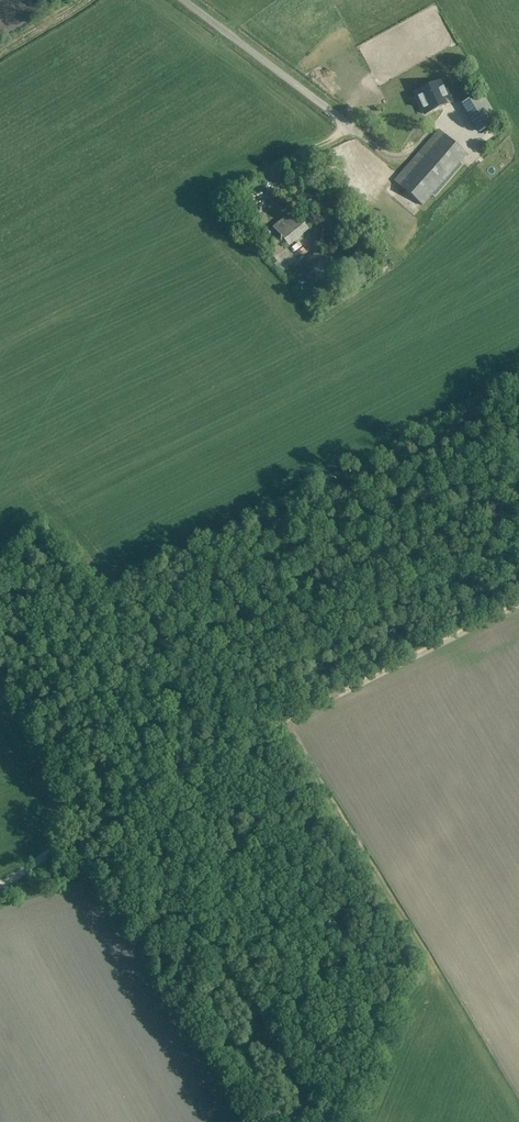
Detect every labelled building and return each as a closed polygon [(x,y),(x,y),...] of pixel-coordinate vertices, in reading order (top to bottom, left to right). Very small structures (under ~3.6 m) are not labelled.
[(441,82),(415,94),(421,106),(425,114),(431,111),(443,106),(450,103),(441,82)] [(498,121),(481,93),(463,104),(480,132),(498,121)] [(439,130),(395,181),(423,205),(467,155),(439,130)] [(286,248),(288,246),(288,247),(309,230),(293,210),(272,227),(280,236),(265,249),(284,271),(296,261),(286,248)] [(307,265),(292,277),(302,290),(311,283),(320,293),(340,277),(319,251),(308,260),(305,263),(307,265)]
